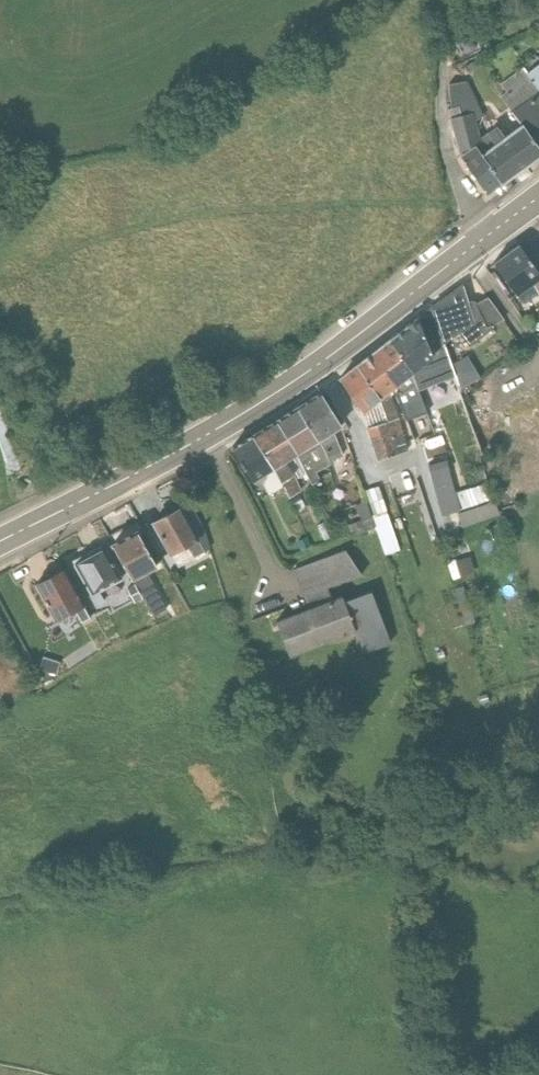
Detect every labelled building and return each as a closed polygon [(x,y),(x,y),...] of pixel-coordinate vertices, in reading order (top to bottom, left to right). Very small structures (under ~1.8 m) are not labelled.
[(504,110),(530,147),(538,160),(538,88),(504,110)] [(459,141),(471,178),(485,167),(480,146),(492,139),(474,103),(459,105),(459,141)] [(511,205),(538,185),(538,160),(530,147),(492,177),(511,205)] [(511,205),(492,177),(485,167),(471,178),(497,217),(511,205)] [(503,288),(528,320),(538,311),(538,287),(526,270),(503,288)] [(478,329),(472,309),(441,333),(454,367),(472,357),(480,370),(513,344),(498,321),(478,329)] [(424,346),(395,368),(420,402),(438,385),(424,346)] [(395,368),(382,379),(407,412),(420,402),(395,368)] [(382,379),(365,392),(390,425),(407,412),(382,379)] [(365,392),(342,408),(367,441),(390,425),(365,392)] [(329,422),(304,437),(337,491),(352,482),(339,461),(349,455),(329,422)] [(390,425),(367,441),(384,490),(417,479),(390,425)] [(304,437),(283,450),(315,504),(337,491),(304,437)] [(258,464),(279,500),(290,519),(315,504),(283,450),(258,464)] [(238,476),(259,511),(279,500),(258,464),(238,476)] [(460,485),(441,491),(457,542),(471,538),(476,554),(514,542),(503,508),(471,518),(460,485)] [(185,539),(159,554),(178,587),(204,571),(185,539)] [(116,577),(137,615),(163,601),(142,563),(116,577)] [(360,575),(305,598),(318,628),(373,605),(360,575)] [(111,581),(79,600),(98,633),(130,614),(111,581)] [(68,604),(41,619),(61,656),(88,641),(68,604)] [(284,652),(297,687),(365,661),(351,626),(284,652)]
